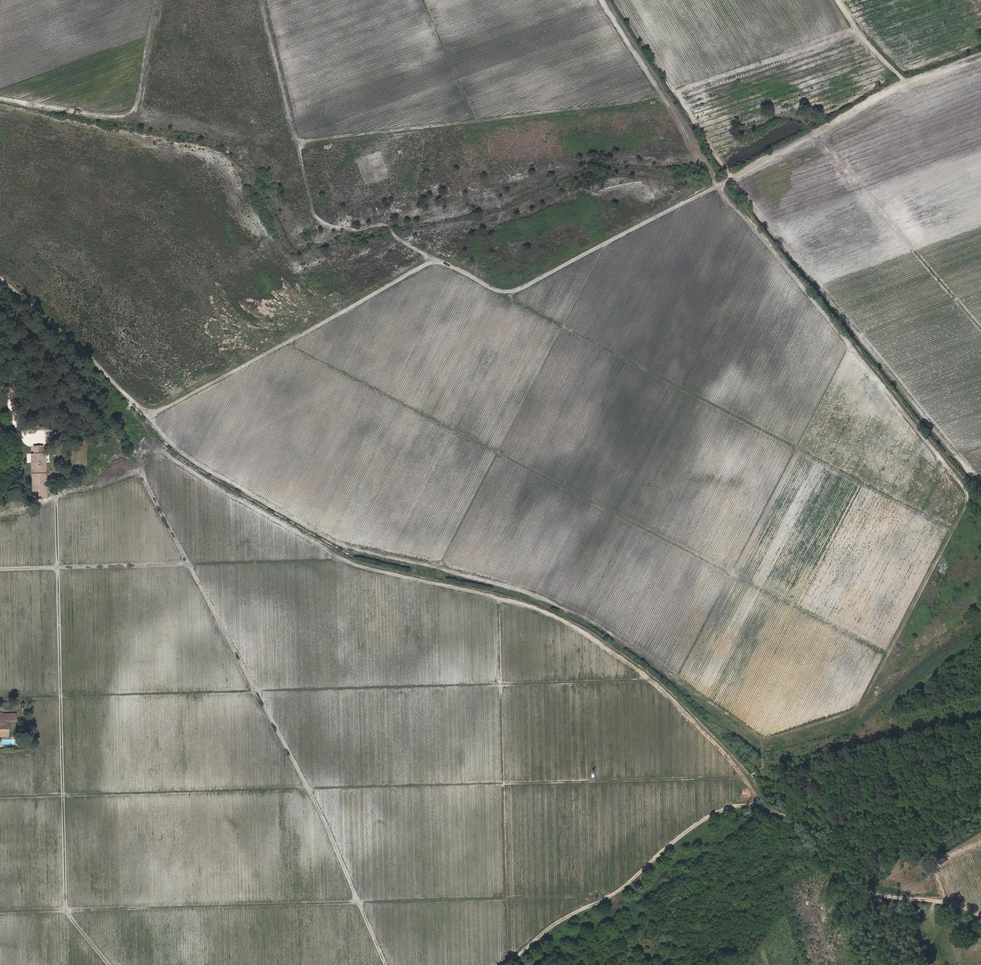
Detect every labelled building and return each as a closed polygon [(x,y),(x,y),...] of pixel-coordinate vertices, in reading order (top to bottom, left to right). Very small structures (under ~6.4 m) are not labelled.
[(45,455),(31,455),(31,500),(45,499),(45,455)] [(2,736),(2,720),(11,720),(11,714),(0,714),(0,736),(2,736)]
